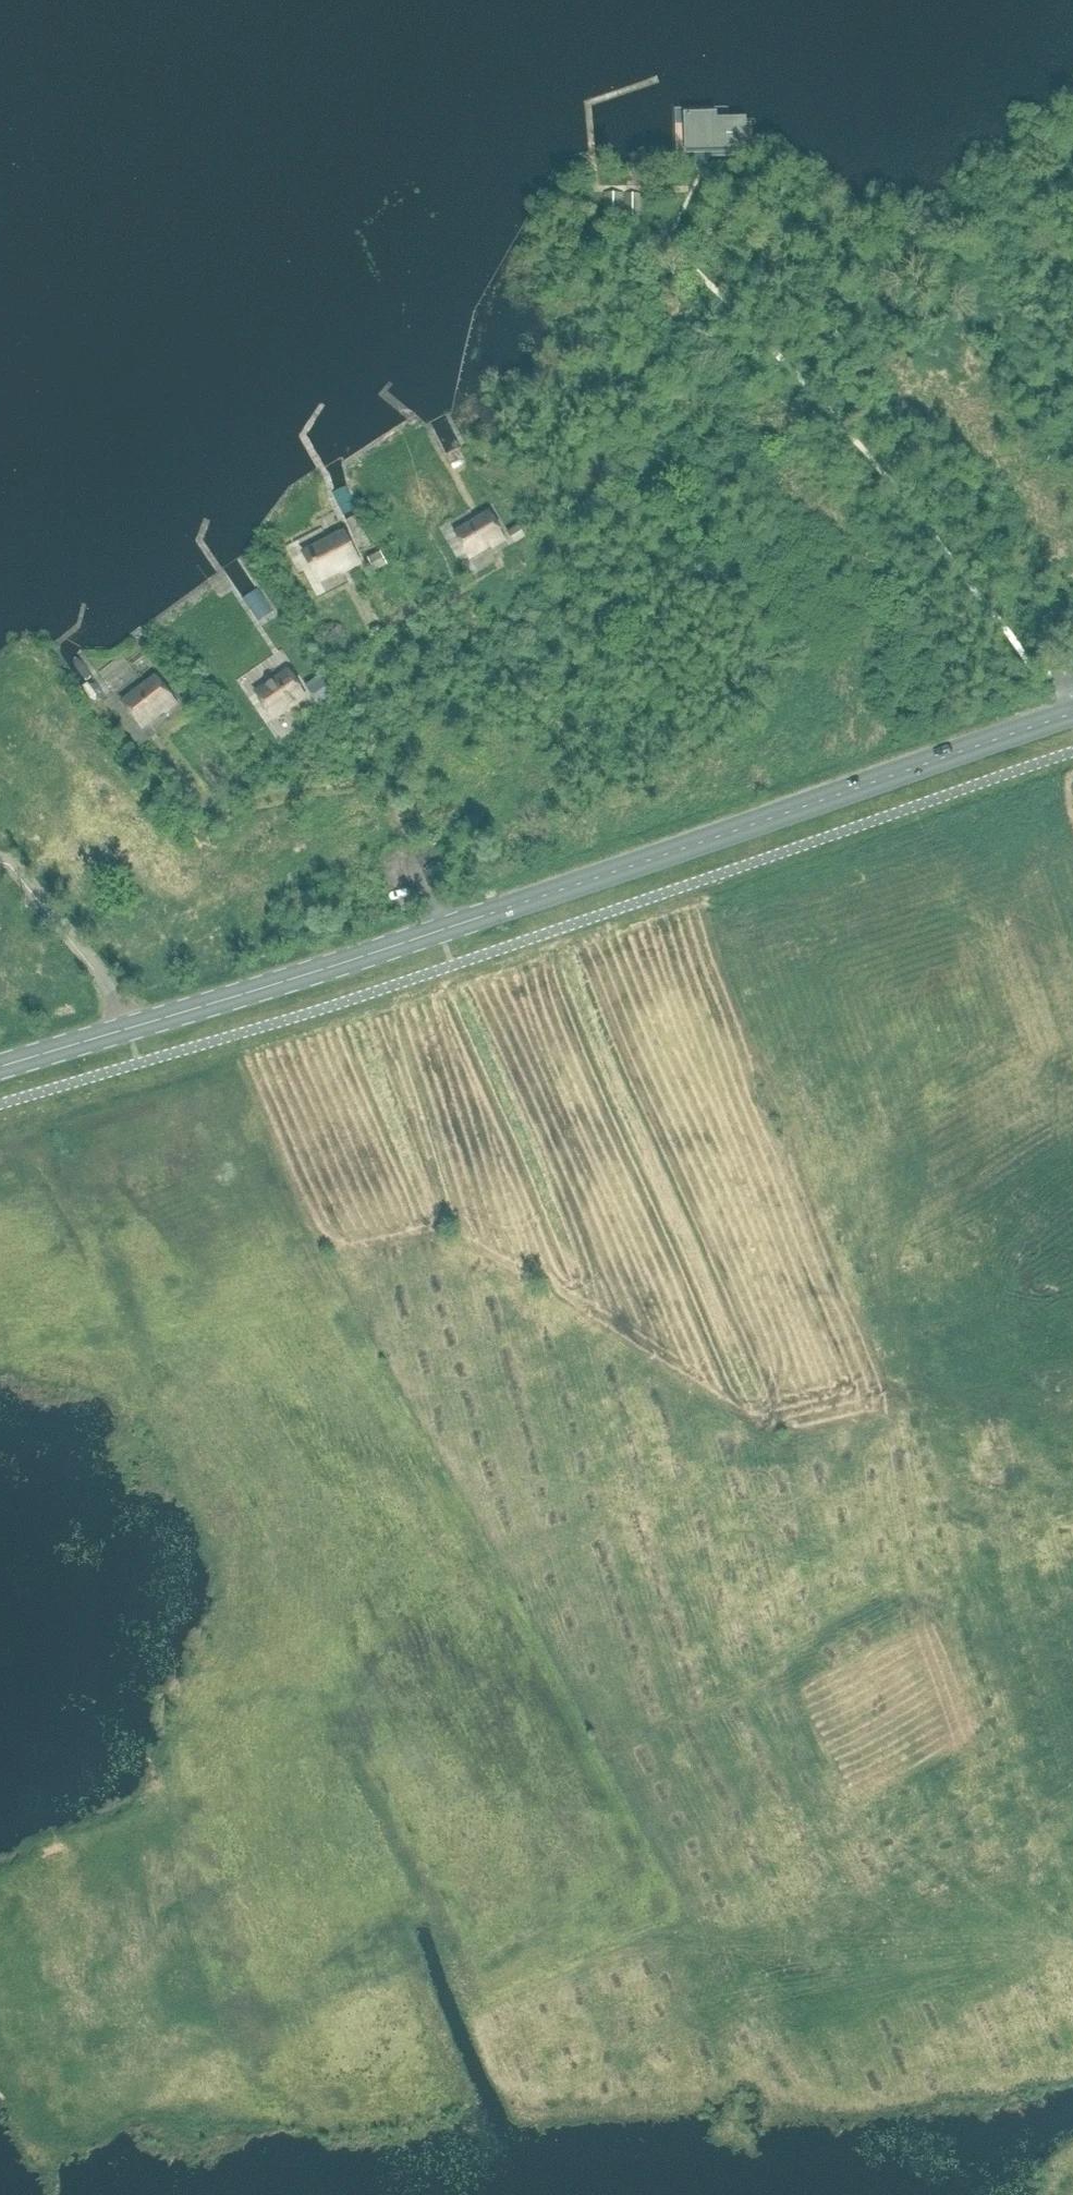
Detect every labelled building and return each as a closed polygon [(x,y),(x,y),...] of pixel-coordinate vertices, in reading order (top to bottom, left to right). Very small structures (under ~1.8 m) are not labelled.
[(692,120),(692,153),(748,152),(747,126),(719,126),(719,119),(692,120)] [(628,218),(627,216),(645,215),(645,193),(628,193),(607,192),(607,218),(628,218)] [(494,514),(460,533),(474,560),(509,541),(494,514)] [(347,534),(309,554),(324,582),(344,571),(345,574),(363,565),(347,534)] [(292,672),(259,694),(276,719),(309,697),(292,672)] [(304,686),(316,703),(330,693),(319,676),(304,686)] [(160,677),(127,703),(145,727),(166,711),(169,714),(181,704),(160,677)]
